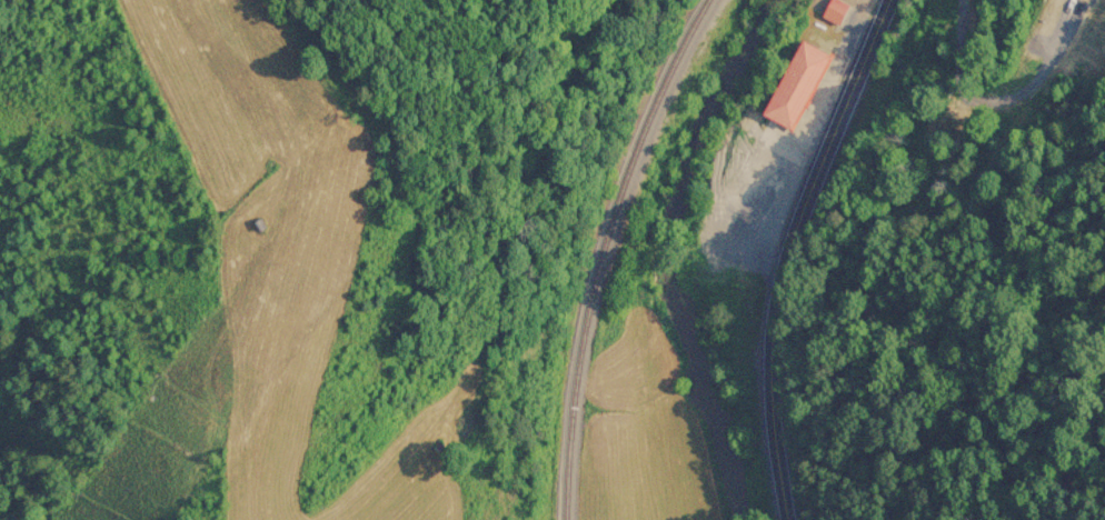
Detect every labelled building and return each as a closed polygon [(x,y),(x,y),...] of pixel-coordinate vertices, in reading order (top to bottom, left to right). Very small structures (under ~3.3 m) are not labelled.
[(839,0),(826,0),(819,16),(837,23),(845,3),(839,0)] [(754,110),(796,37),(829,56),(789,130),(754,110)]
